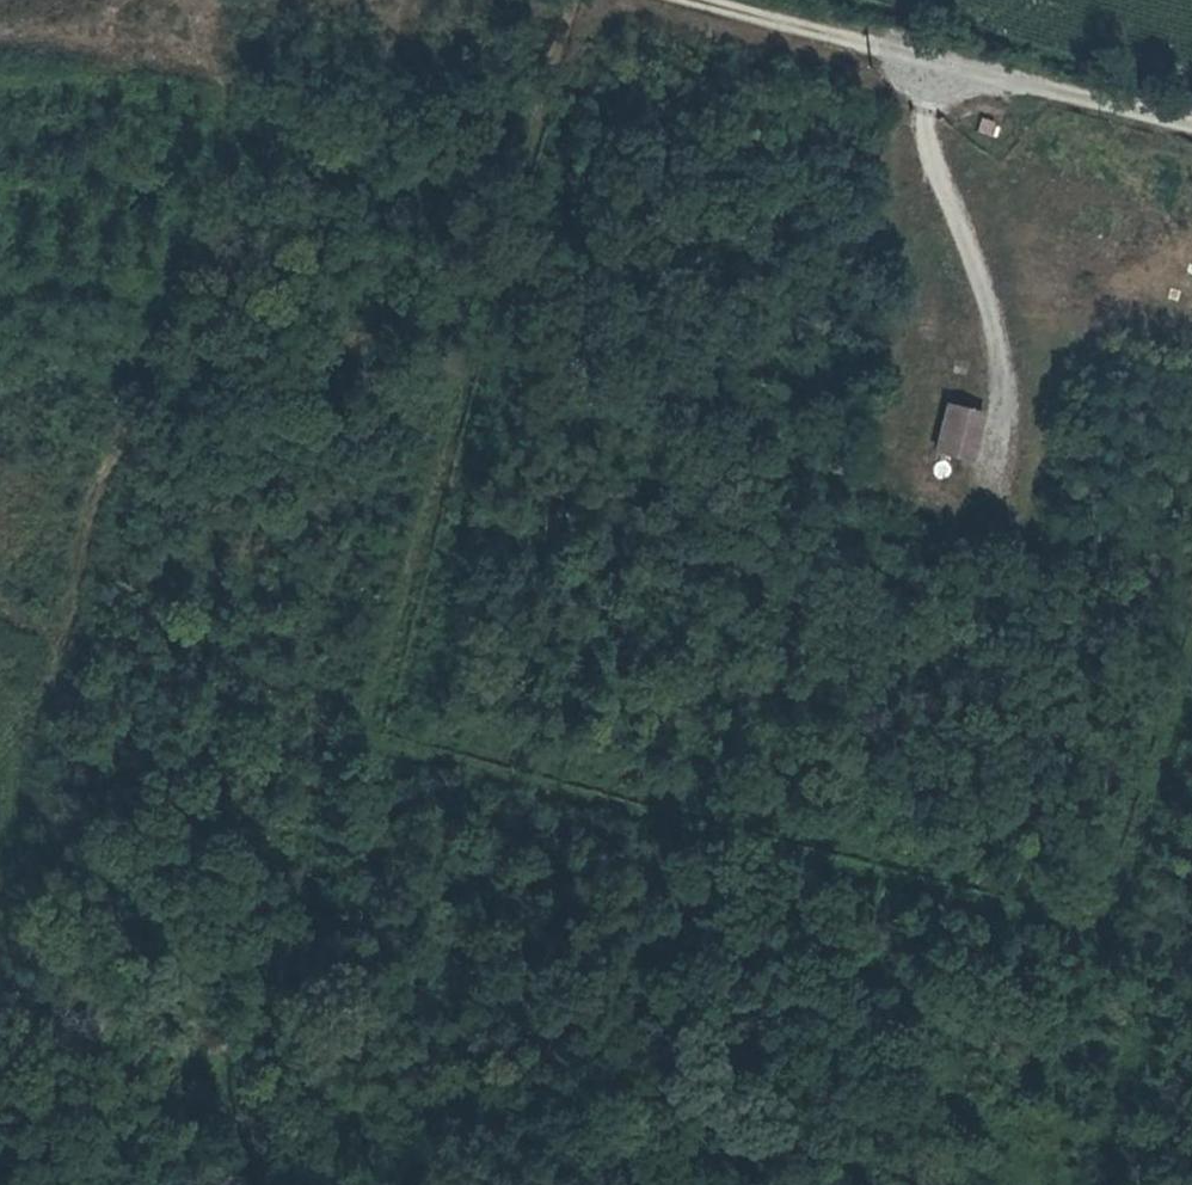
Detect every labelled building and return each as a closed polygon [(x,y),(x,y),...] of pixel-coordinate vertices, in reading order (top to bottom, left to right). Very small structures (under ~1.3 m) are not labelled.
[(924,455),(962,464),(974,420),(935,410),(924,455)]
